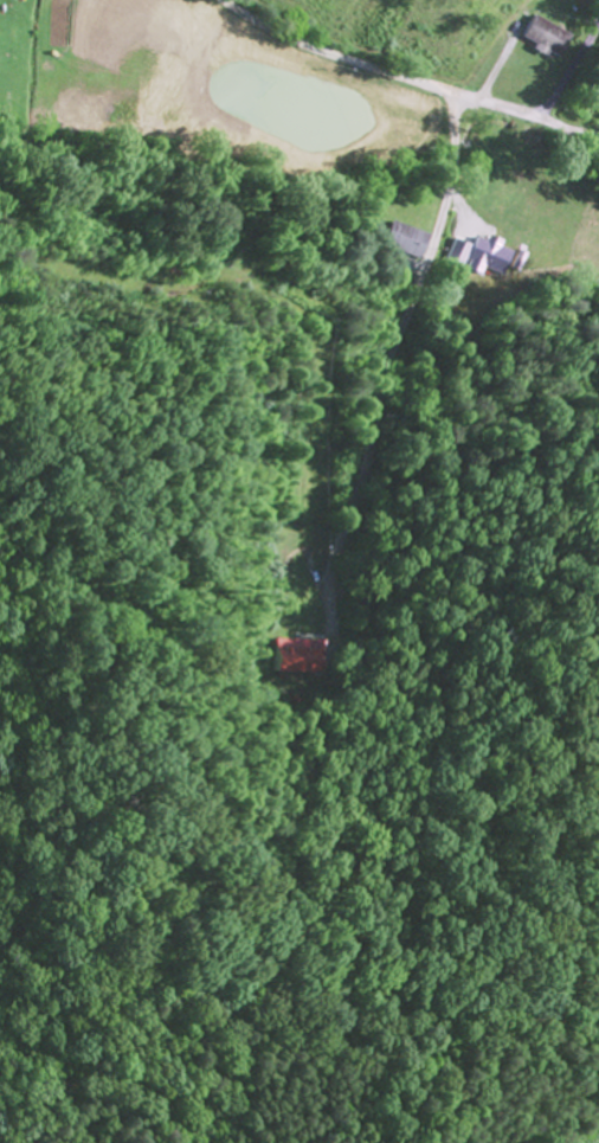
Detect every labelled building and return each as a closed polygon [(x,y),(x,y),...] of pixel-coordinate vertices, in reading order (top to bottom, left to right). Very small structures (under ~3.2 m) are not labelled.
[(569,31),(529,21),(522,48),(562,58),(569,31)] [(417,262),(426,236),(385,222),(376,248),(417,262)] [(511,251),(474,236),(463,263),(500,277),(511,251)]
